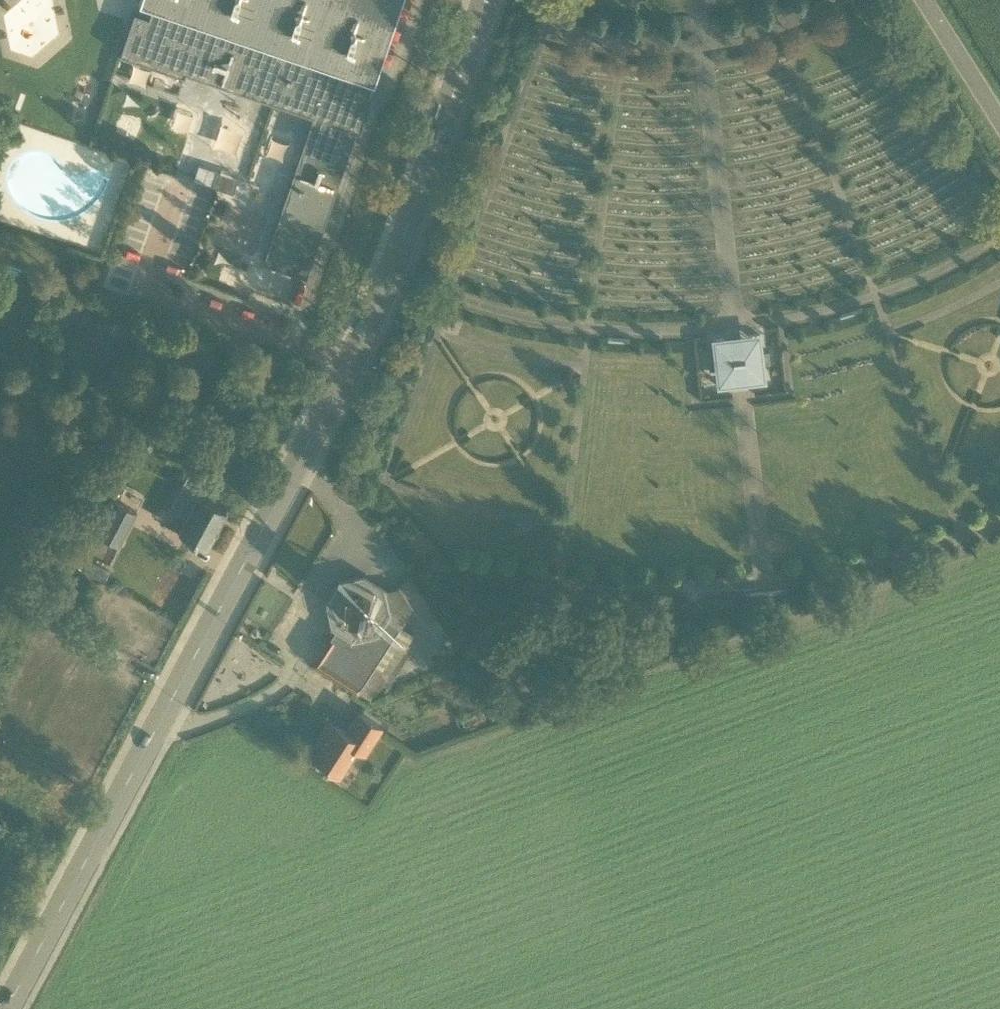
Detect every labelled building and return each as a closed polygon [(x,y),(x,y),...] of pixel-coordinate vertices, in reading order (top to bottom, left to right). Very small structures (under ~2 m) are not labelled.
[(152,4),(148,17),(302,70),(308,53),(374,74),(400,0),(140,0),(152,4)] [(374,74),(308,53),(302,70),(148,17),(134,12),(119,55),(184,77),(185,73),(311,116),(261,262),(304,276),(355,130),(359,132),(369,102),(365,100),(374,74)] [(238,190),(242,175),(202,165),(198,180),(238,190)] [(722,384),(772,382),(770,332),(720,334),(722,384)] [(206,478),(190,469),(188,468),(167,508),(184,517),(177,531),(206,546),(225,510),(197,496),(206,478)] [(112,500),(94,531),(114,543),(133,512),(112,500)] [(356,692),(360,686),(374,696),(382,685),(388,689),(410,655),(404,651),(415,635),(399,624),(404,617),(389,607),(385,590),(361,575),(337,581),(325,602),(330,626),(333,628),(310,662),(327,673),(356,692)] [(381,727),(356,711),(344,730),(333,723),(326,734),(323,732),(308,754),(320,762),(319,764),(338,775),(355,748),(363,754),(381,727)]
